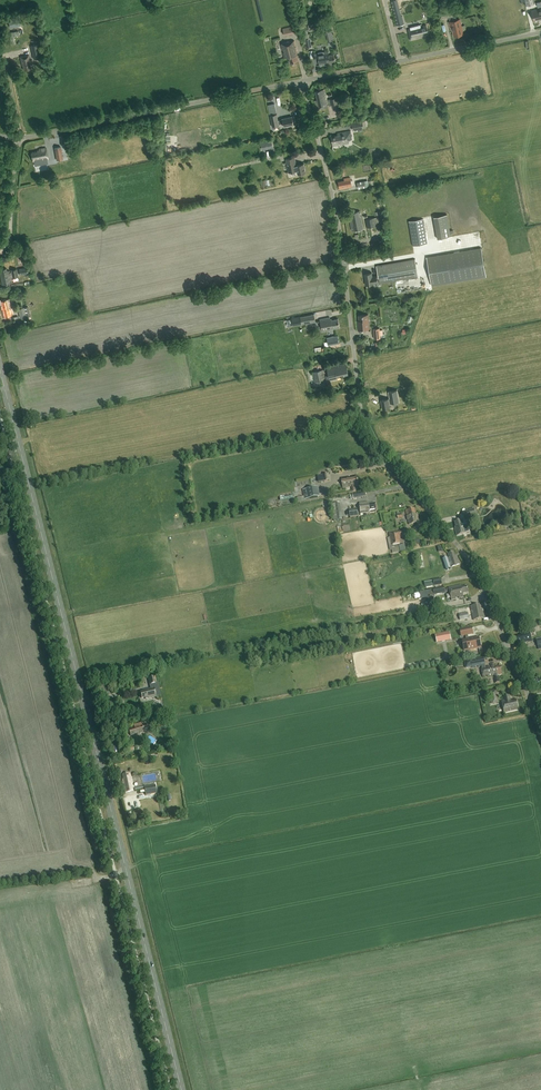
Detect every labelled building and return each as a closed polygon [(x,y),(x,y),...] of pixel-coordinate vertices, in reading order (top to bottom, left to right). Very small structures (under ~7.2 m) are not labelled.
[(403,20),(402,15),(401,16),(397,0),(396,0),(391,1),(397,26),(404,24),(403,20)] [(464,35),(460,19),(456,20),(455,16),(456,15),(454,8),(439,12),(440,19),(448,17),(449,17),(450,21),(448,22),(449,28),(450,28),(451,31),(452,30),(453,37),(464,35)] [(539,9),(531,11),(534,22),(539,21),(538,19),(540,19),(540,8),(539,9)] [(8,20),(10,28),(21,26),(19,17),(8,20)] [(287,27),(288,35),(294,33),(297,33),(295,25),(287,27)] [(426,34),(428,33),(426,25),(408,30),(410,40),(426,36),(426,34)] [(14,32),(9,32),(10,38),(11,44),(13,44),(15,44),(14,40),(14,36),(16,35),(19,35),(19,33),(18,31),(14,32)] [(288,57),(290,63),(298,61),(296,55),(295,52),(297,52),(295,47),(294,47),(294,46),(295,46),(294,41),(280,44),(282,50),(283,50),(283,53),(282,53),(284,58),(288,57)] [(37,45),(31,46),(34,59),(40,58),(37,45)] [(334,54),(329,55),(328,51),(314,53),(315,60),(318,60),(319,66),(331,64),(330,62),(335,61),(334,54)] [(24,70),(31,69),(30,64),(31,64),(29,55),(20,57),(22,64),(24,70)] [(317,109),(327,107),(323,89),(315,91),(317,100),(315,100),(317,109)] [(329,105),(340,103),(339,97),(328,100),(329,105)] [(284,127),(294,125),(292,117),(282,119),(282,120),(278,120),(277,114),(270,115),(272,126),(279,125),(279,124),(283,123),(284,127)] [(352,130),(364,128),(363,120),(351,123),(352,130)] [(333,146),(349,143),(348,140),(352,140),(350,131),(347,131),(337,133),(338,135),(331,137),(333,146)] [(260,142),(262,150),(273,148),(271,140),(260,142)] [(56,160),(62,159),(60,146),(54,148),(56,160)] [(48,159),(46,148),(39,149),(39,150),(37,151),(37,152),(31,153),(33,162),(48,159)] [(304,163),(296,165),(295,157),(286,159),(289,173),(297,171),(298,174),(306,172),(305,171),(306,171),(305,167),(305,168),(304,163)] [(340,189),(352,186),(350,177),(344,178),(344,180),(338,182),(340,189)] [(358,189),(366,187),(365,181),(357,182),(358,189)] [(361,218),(360,211),(351,213),(353,220),(350,221),(352,231),(363,228),(361,218)] [(437,239),(450,236),(446,214),(433,217),(437,239)] [(367,228),(381,225),(379,218),(378,219),(378,217),(365,219),(366,224),(367,228)] [(427,243),(423,219),(409,221),(413,246),(427,243)] [(481,248),(426,257),(431,286),(486,276),(481,248)] [(376,266),(379,279),(377,279),(376,275),(372,276),(372,273),(364,274),(365,280),(366,285),(374,283),(379,282),(379,283),(418,277),(415,259),(376,266)] [(9,270),(7,271),(6,268),(1,269),(1,272),(0,272),(0,275),(2,285),(12,283),(11,277),(18,276),(17,269),(11,270),(12,273),(10,273),(9,270)] [(2,306),(0,306),(0,307),(2,317),(12,315),(10,305),(9,305),(9,304),(10,304),(9,299),(1,301),(2,306)] [(30,315),(28,306),(18,309),(20,318),(30,315)] [(300,317),(302,324),(316,321),(314,314),(300,317)] [(359,315),(359,320),(357,321),(358,330),(370,329),(368,314),(359,315)] [(333,329),(339,327),(338,319),(330,320),(329,317),(320,319),(322,331),(331,329),(333,328),(333,329)] [(337,333),(329,335),(330,341),(339,340),(337,333)] [(337,378),(337,377),(348,375),(346,363),(327,368),(330,379),(337,378)] [(325,380),(322,370),(312,372),(314,382),(315,382),(316,386),(324,385),(323,380),(325,380)] [(390,398),(381,400),(382,409),(390,407),(389,403),(399,402),(397,390),(389,392),(390,398)] [(324,482),(330,481),(329,474),(322,475),(317,476),(318,483),(324,482)] [(349,478),(349,477),(341,478),(343,488),(352,486),(353,492),(356,491),(355,487),(359,486),(358,478),(356,478),(355,476),(351,476),(351,477),(349,478)] [(302,490),(304,500),(319,497),(317,487),(302,490)] [(376,512),(376,504),(369,504),(369,502),(367,502),(359,502),(360,513),(370,512),(370,513),(376,512)] [(339,503),(334,504),(331,504),(333,520),(341,519),(339,503)] [(349,510),(350,517),(358,516),(357,509),(349,510)] [(408,525),(419,523),(418,515),(415,515),(414,509),(406,511),(407,516),(407,515),(407,516),(407,517),(408,525)] [(476,517),(476,516),(478,516),(476,509),(474,509),(463,512),(465,520),(476,517)] [(466,533),(465,527),(464,527),(464,526),(463,520),(460,521),(455,522),(456,527),(456,528),(455,529),(457,536),(466,533)] [(388,533),(389,537),(390,545),(400,544),(399,539),(400,539),(399,537),(402,536),(401,531),(388,533)] [(393,553),(406,551),(406,544),(392,546),(393,553)] [(427,551),(418,553),(420,568),(430,566),(427,551)] [(457,556),(455,556),(453,552),(447,554),(449,558),(445,559),(447,563),(450,562),(452,567),(459,564),(457,556)] [(459,597),(459,598),(464,598),(463,593),(468,592),(467,586),(462,587),(461,585),(449,588),(452,600),(456,599),(456,598),(459,597)] [(446,599),(443,587),(419,592),(420,598),(426,596),(428,605),(435,604),(433,595),(440,594),(441,600),(446,599)] [(473,620),(485,618),(483,609),(480,609),(479,604),(470,606),(473,620)] [(459,620),(468,619),(467,612),(458,614),(459,620)] [(449,632),(435,635),(436,644),(451,641),(449,632)] [(525,643),(532,641),(530,633),(521,635),(521,636),(516,638),(517,644),(525,642),(525,643)] [(481,648),(479,637),(462,641),(464,651),(481,648)] [(486,667),(484,658),(471,660),(471,661),(459,663),(460,668),(466,666),(467,668),(472,667),(472,668),(482,666),(482,668),(481,668),(483,678),(495,676),(495,678),(494,678),(495,683),(499,682),(499,677),(498,677),(497,675),(502,674),(501,667),(495,668),(494,666),(486,667)] [(161,695),(159,689),(158,682),(157,682),(155,676),(148,678),(151,689),(143,691),(143,692),(141,693),(142,698),(145,697),(146,699),(156,697),(161,695)] [(110,689),(108,682),(100,684),(101,690),(110,689)] [(488,691),(491,705),(499,703),(495,689),(488,691)] [(504,713),(518,709),(516,700),(511,701),(509,696),(503,697),(504,701),(501,701),(504,713)] [(146,723),(142,725),(141,723),(134,725),(134,727),(135,728),(129,730),(131,736),(149,730),(146,723)] [(133,791),(131,778),(130,773),(122,775),(122,779),(123,785),(125,784),(125,785),(123,786),(125,793),(133,791)] [(157,793),(155,785),(150,786),(144,787),(146,795),(157,793)]
